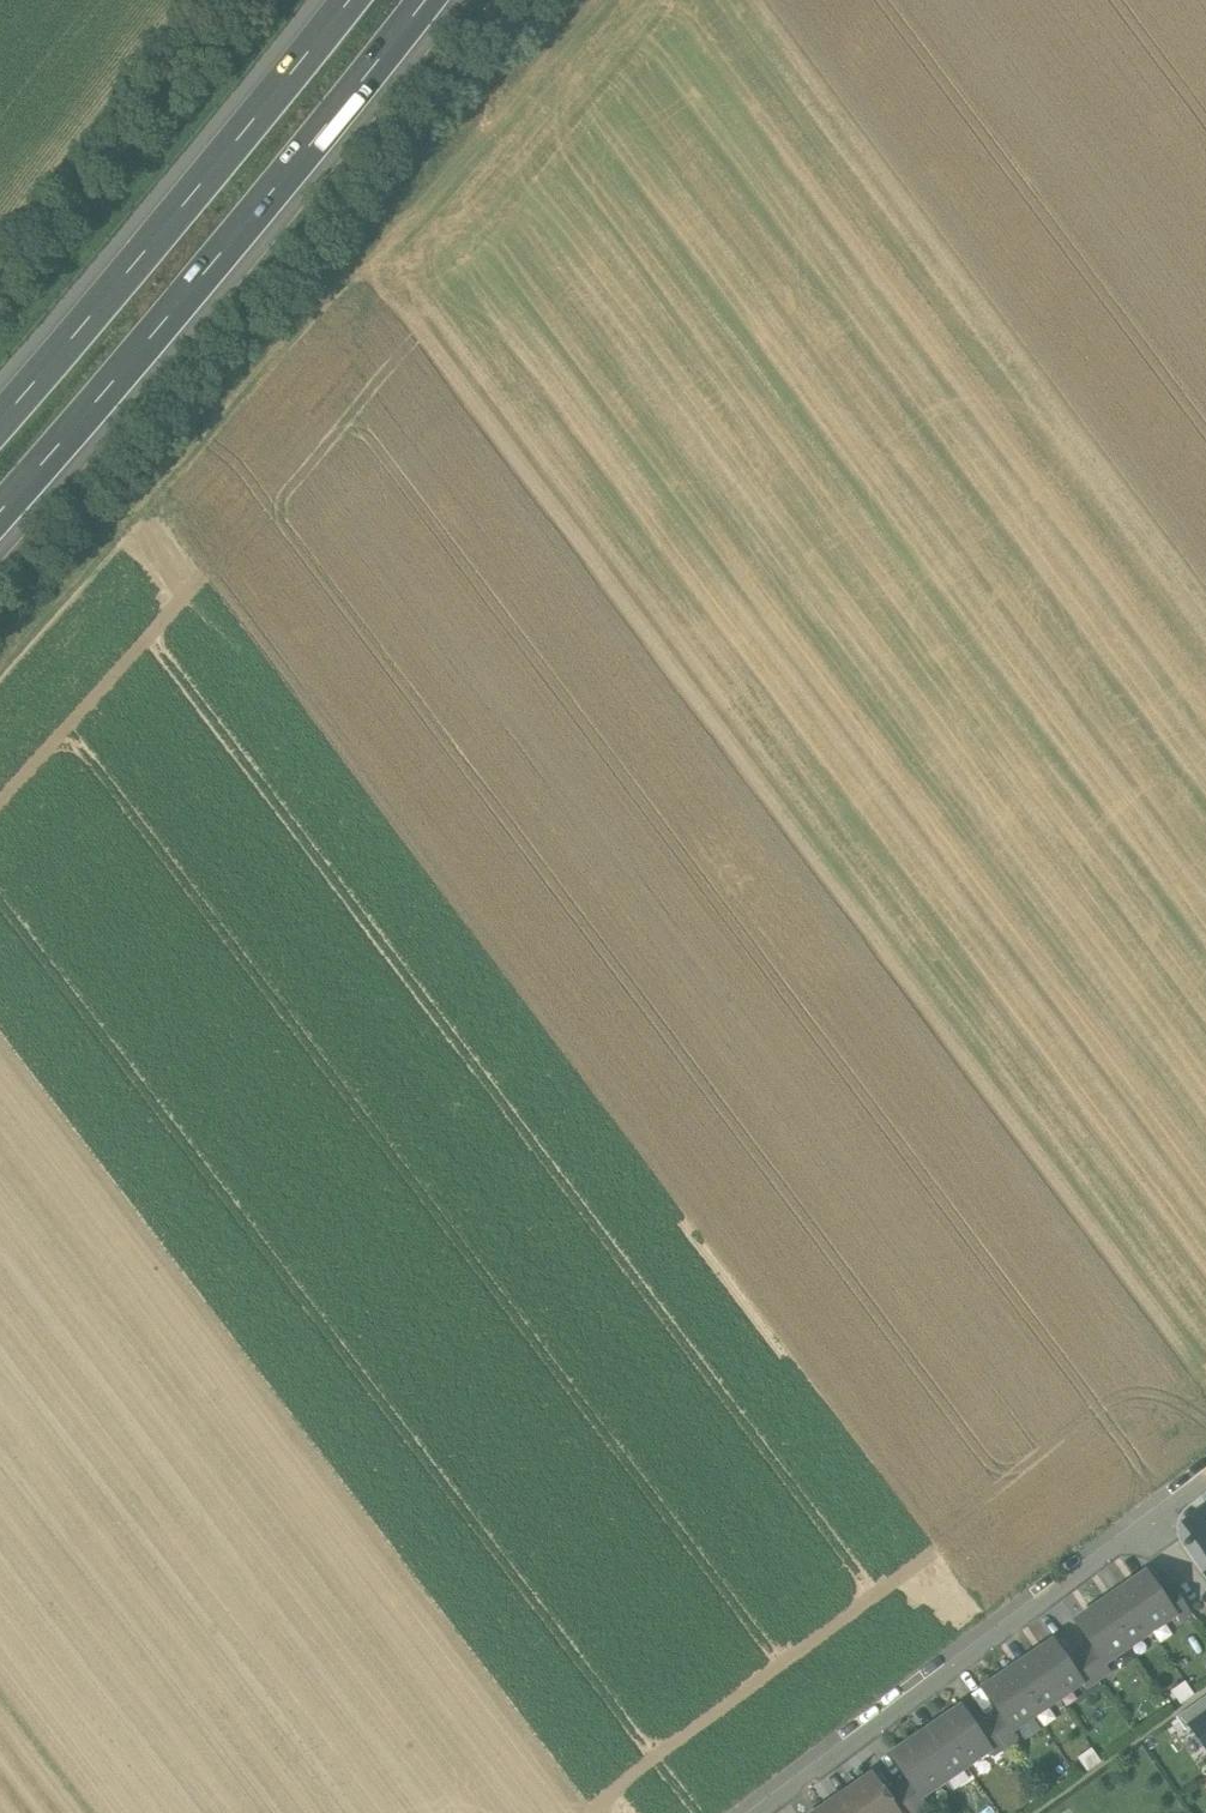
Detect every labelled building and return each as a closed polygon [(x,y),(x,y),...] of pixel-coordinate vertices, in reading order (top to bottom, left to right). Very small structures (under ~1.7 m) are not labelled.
[(1187,1526),(1201,1547),(1204,1544),(1205,1547),(1205,1513),(1187,1526)] [(1163,1598),(1146,1574),(1123,1590),(1151,1632),(1175,1615),(1163,1598)] [(1123,1590),(1100,1606),(1128,1647),(1151,1632),(1123,1590)] [(1175,1590),(1163,1598),(1175,1615),(1179,1622),(1191,1613),(1175,1590)] [(1128,1647),(1100,1606),(1076,1622),(1094,1648),(1105,1663),(1128,1647)] [(1069,1665),(1054,1642),(1030,1658),(1058,1700),(1082,1684),(1082,1683),(1069,1665)] [(1094,1648),(1081,1656),(1098,1680),(1110,1672),(1105,1663),(1105,1664),(1094,1648)] [(1081,1656),(1069,1665),(1082,1683),(1082,1684),(1085,1689),(1098,1680),(1081,1656)] [(1058,1700),(1030,1658),(1007,1674),(1035,1715),(1058,1700)] [(1035,1715),(1007,1674),(983,1690),(1001,1716),(1012,1732),(1035,1715)] [(1186,1682),(1172,1691),(1182,1705),(1195,1696),(1186,1682)] [(1190,1726),(1205,1715),(1205,1696),(1176,1718),(1186,1731),(1191,1728),(1190,1726)] [(961,1709),(938,1725),(966,1767),(989,1751),(977,1733),(961,1709)] [(1190,1726),(1191,1728),(1205,1748),(1205,1715),(1190,1726)] [(1012,1732),(1001,1716),(989,1725),(1005,1748),(1017,1740),(1012,1732)] [(938,1725),(916,1740),(944,1782),(966,1767),(938,1725)] [(1005,1748),(989,1725),(977,1733),(989,1751),(992,1756),(1005,1748)] [(944,1782),(916,1740),(892,1756),(911,1783),(921,1797),(944,1782)] [(1079,1759),(1088,1771),(1102,1762),(1092,1749),(1079,1759)] [(872,1777),(849,1793),(862,1812),(896,1812),(887,1799),(872,1777)] [(899,1791),(914,1812),(918,1812),(927,1806),(921,1797),(911,1783),(899,1791)] [(887,1799),(896,1812),(914,1812),(899,1791),(887,1799)] [(849,1793),(827,1808),(830,1812),(862,1812),(849,1793)]
